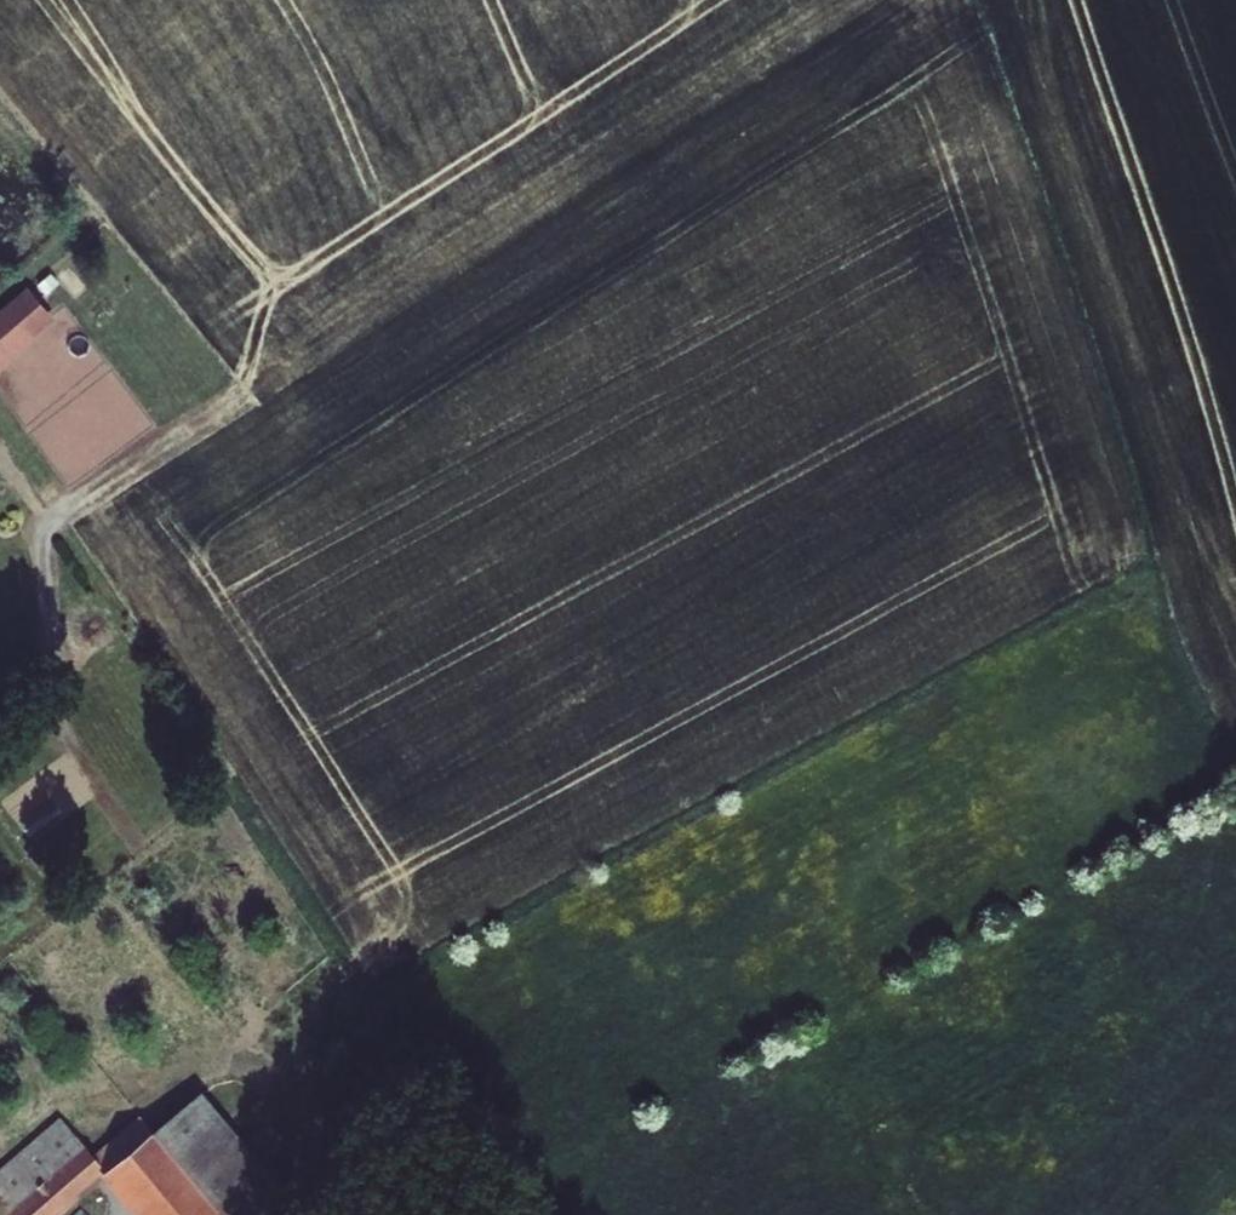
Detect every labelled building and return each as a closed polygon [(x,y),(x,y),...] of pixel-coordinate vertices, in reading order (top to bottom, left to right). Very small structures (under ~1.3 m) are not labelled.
[(0,805),(0,806),(12,823),(64,787),(51,769),(0,805)] [(279,1194),(199,1101),(163,1132),(235,1214),(257,1214),(279,1194)] [(59,1128),(0,1175),(0,1214),(3,1214),(82,1155),(59,1128)] [(138,1214),(235,1214),(163,1132),(107,1179),(138,1214)] [(107,1179),(95,1169),(82,1155),(3,1214),(63,1214),(107,1179)]
